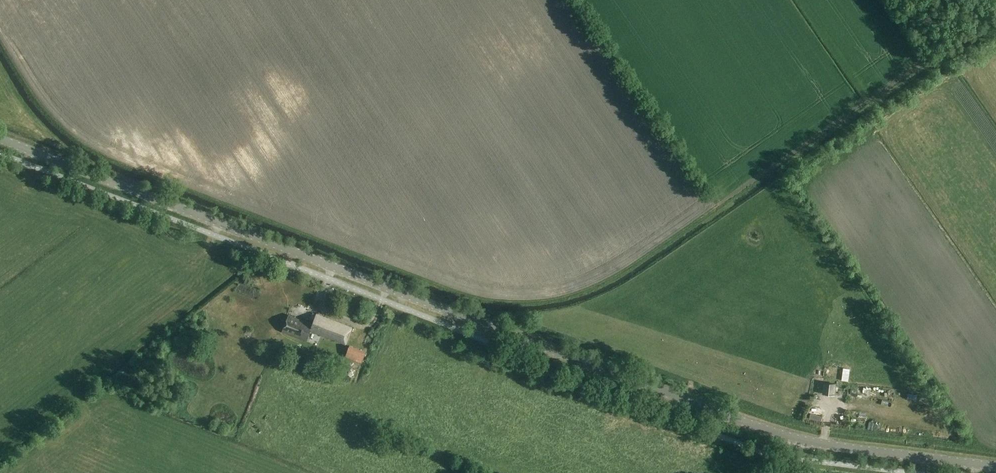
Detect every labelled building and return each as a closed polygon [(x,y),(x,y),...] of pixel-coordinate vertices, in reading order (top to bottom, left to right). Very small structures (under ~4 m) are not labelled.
[(346,343),(352,327),(317,313),(313,324),(289,315),(283,331),(307,340),(311,330),(346,343)] [(366,351),(349,345),(345,356),(362,362),(366,351)] [(850,381),(853,367),(845,366),(843,379),(850,381)] [(835,395),(836,383),(824,382),(823,393),(835,395)]
